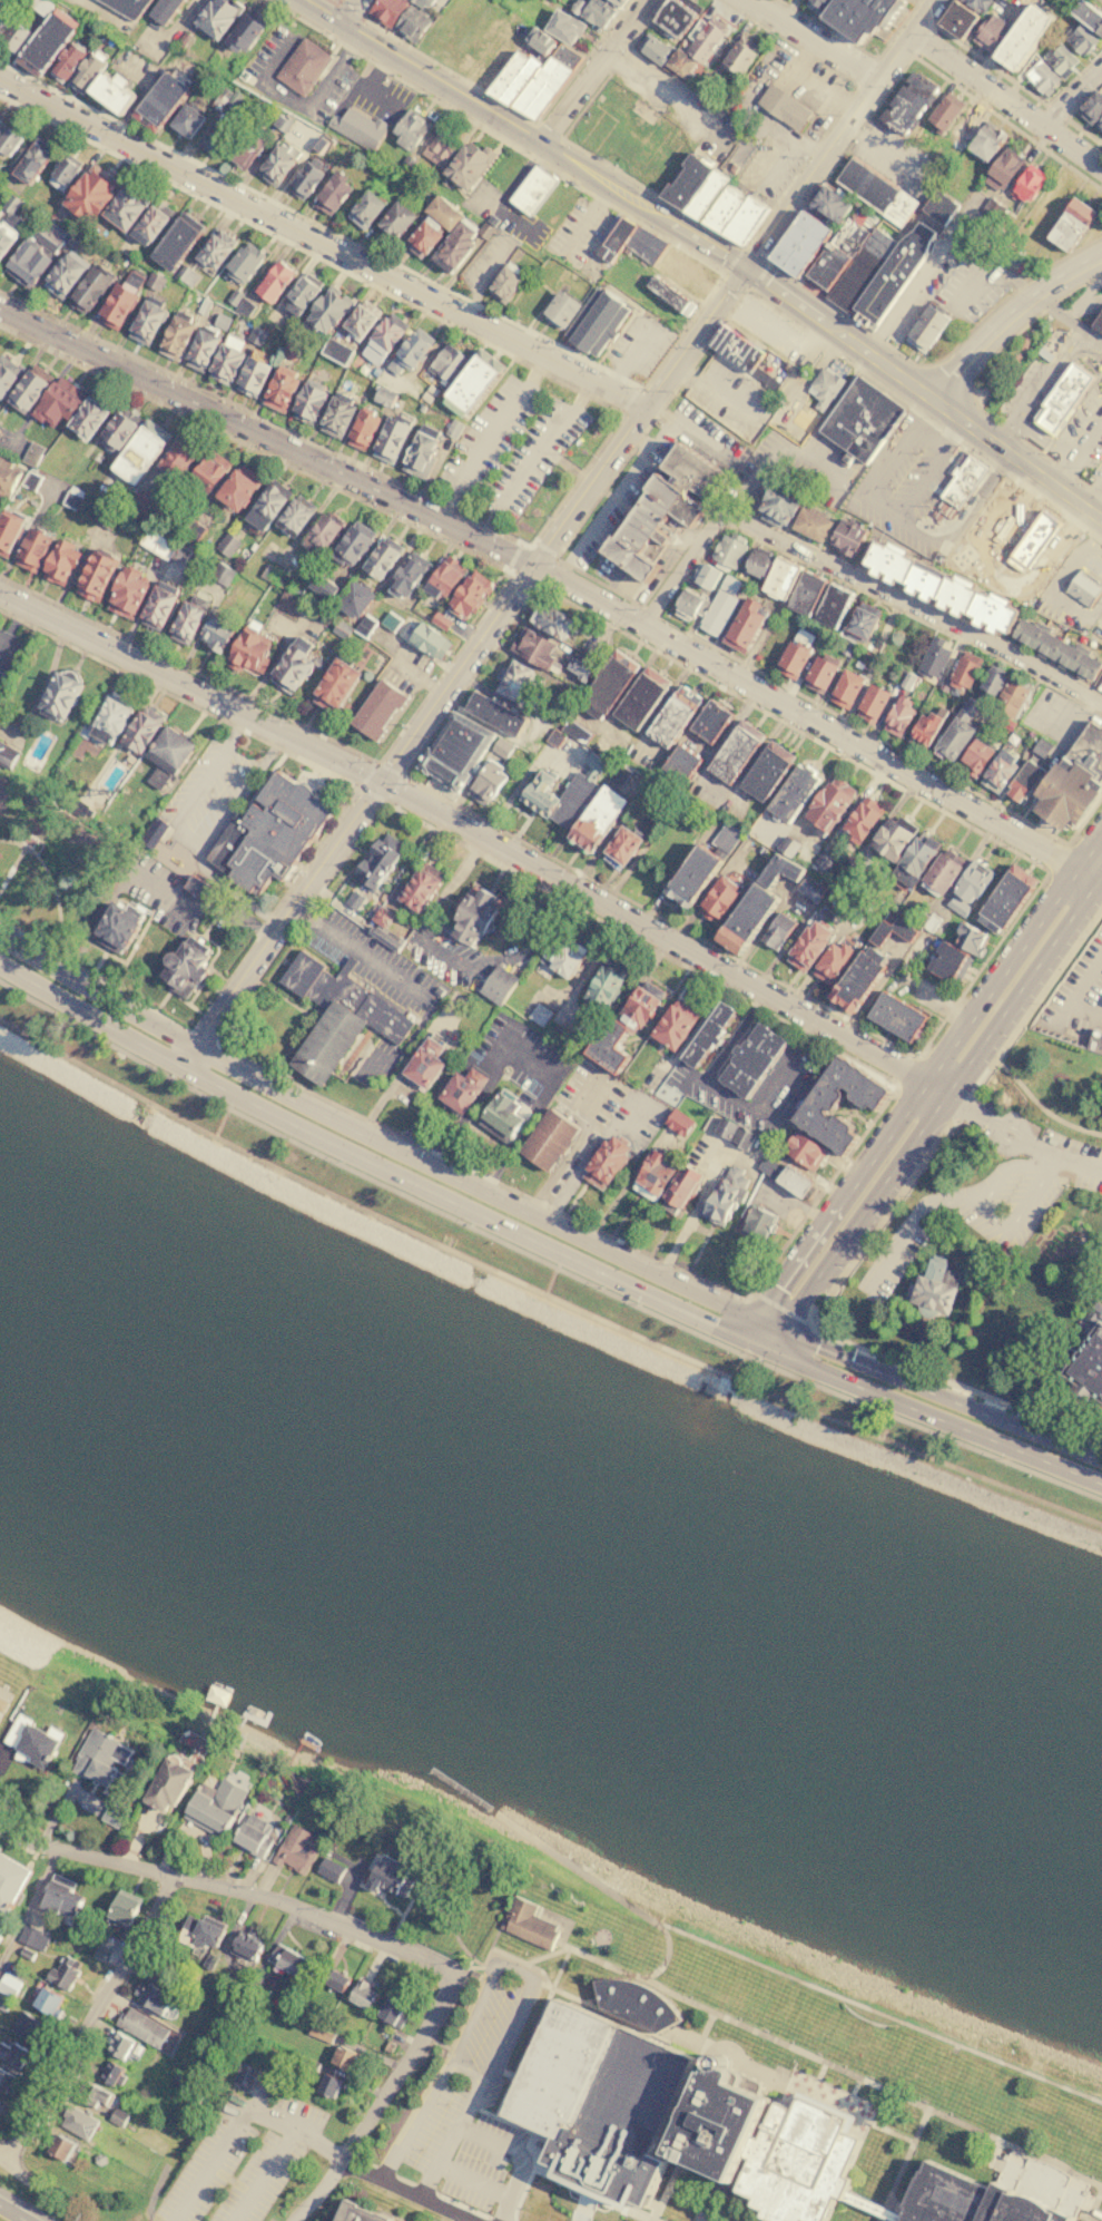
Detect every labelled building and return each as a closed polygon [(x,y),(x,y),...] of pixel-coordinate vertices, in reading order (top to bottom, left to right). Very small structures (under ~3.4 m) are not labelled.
[(12,20),(0,36),(0,0),(5,0),(12,6),(6,14),(12,20)] [(31,3),(34,0),(48,0),(53,4),(46,14),(31,3)] [(134,20),(99,0),(149,0),(134,20)] [(148,14),(158,0),(182,0),(165,26),(148,14)] [(193,21),(207,0),(237,0),(244,4),(219,40),(193,21)] [(367,12),(376,0),(406,0),(409,2),(390,28),(367,12)] [(429,10),(436,0),(414,0),(429,10)] [(569,8),(574,0),(584,0),(587,2),(578,14),(569,8)] [(580,13),(590,0),(602,0),(616,10),(601,29),(580,13)] [(618,9),(606,0),(625,0),(618,9)] [(653,20),(668,0),(675,0),(698,16),(680,40),(653,20)] [(803,4),(806,0),(905,0),(896,14),(892,11),(879,29),(877,27),(870,36),(865,31),(857,42),(803,4)] [(982,14),(960,0),(993,0),(982,14)] [(1084,0),(1101,14),(1101,36),(1070,11),(1079,0),(1084,0)] [(941,26),(957,2),(981,18),(963,42),(941,26)] [(995,56),(1032,3),(1052,17),(1015,70),(995,56)] [(243,58),(222,43),(248,6),(268,20),(243,58)] [(393,27),(410,6),(432,21),(415,43),(393,27)] [(39,79),(16,60),(57,7),(80,25),(39,79)] [(555,7),(584,25),(571,47),(542,29),(555,7)] [(971,40),(991,11),(1010,23),(990,53),(971,40)] [(460,75),(472,59),(474,60),(493,35),(491,33),(506,14),(516,22),(510,32),(521,39),(483,89),(460,75)] [(729,28),(703,63),(686,50),(710,14),(729,28)] [(12,57),(0,47),(0,40),(14,20),(30,32),(12,57)] [(1078,22),(1098,40),(1082,58),(1062,39),(1078,22)] [(534,26),(557,41),(545,57),(523,41),(534,26)] [(636,47),(646,32),(672,51),(662,66),(636,47)] [(760,48),(737,79),(720,67),(742,35),(760,48)] [(305,97),(276,77),(303,38),(332,58),(305,97)] [(47,71),(70,41),(86,53),(62,84),(47,71)] [(1057,41),(1080,61),(1064,79),(1042,58),(1057,41)] [(534,119),(582,57),(560,42),(542,67),(540,66),(510,106),(534,119)] [(665,65),(676,48),(696,62),(685,79),(665,65)] [(485,90),(516,50),(529,59),(499,98),(485,90)] [(66,85),(91,52),(106,62),(80,96),(66,85)] [(510,106),(499,98),(529,59),(531,57),(541,63),(540,66),(510,106)] [(1040,59),(1061,79),(1045,97),(1023,77),(1040,59)] [(155,134),(129,114),(168,62),(194,82),(155,134)] [(189,76),(196,66),(207,75),(200,84),(189,76)] [(685,79),(690,70),(695,72),(689,81),(685,79)] [(878,120),(886,108),(889,110),(893,107),(889,104),(903,85),(907,88),(911,82),(906,80),(913,70),(937,87),(933,95),(936,97),(929,106),(925,104),(916,118),(919,120),(906,139),(878,120)] [(91,91),(121,115),(137,96),(127,89),(131,82),(120,74),(115,81),(105,74),(91,91)] [(756,102),(770,84),(810,112),(797,131),(756,102)] [(215,100),(225,87),(233,92),(222,106),(215,100)] [(1101,114),(1101,94),(1096,89),(1076,110),(1091,125),(1101,114)] [(947,94),(965,106),(944,135),(927,123),(947,94)] [(188,139),(169,125),(185,104),(205,118),(188,139)] [(630,110),(636,104),(648,112),(642,119),(630,110)] [(968,106),(985,118),(965,146),(948,134),(968,106)] [(327,125),(373,153),(386,130),(384,128),(386,124),(376,118),(373,123),(347,107),(340,120),(333,116),(327,125)] [(399,137),(392,131),(409,110),(429,127),(409,153),(395,141),(399,137)] [(270,125),(281,112),(293,121),(283,134),(270,125)] [(218,160),(198,145),(222,115),(242,129),(218,160)] [(987,119),(1008,135),(986,164),(966,149),(987,119)] [(7,158),(0,153),(0,133),(8,123),(24,135),(7,158)] [(421,154),(441,128),(461,144),(441,169),(421,154)] [(244,170),(226,156),(246,129),(265,143),(244,170)] [(28,184),(11,172),(38,135),(55,147),(28,184)] [(312,148),(321,136),(328,141),(319,154),(312,148)] [(256,173),(282,139),(299,154),(274,187),(256,173)] [(442,173),(468,140),(492,159),(466,193),(442,173)] [(1006,146),(1025,159),(1000,195),(981,182),(1006,146)] [(714,168),(690,153),(680,165),(683,167),(671,185),(668,183),(659,196),(682,211),(714,168)] [(62,156),(80,169),(65,189),(47,176),(62,156)] [(407,156),(416,163),(407,175),(397,167),(407,156)] [(835,180),(853,156),(916,202),(899,226),(835,180)] [(301,200),(285,188),(306,160),(323,173),(301,200)] [(90,164),(119,187),(88,226),(59,204),(90,164)] [(1007,195),(1030,164),(1047,177),(1025,208),(1007,195)] [(530,218),(508,202),(535,166),(557,182),(530,218)] [(698,219),(729,177),(714,168),(682,211),(698,219)] [(353,184),(331,215),(312,200),(335,170),(353,184)] [(430,174),(435,178),(427,188),(421,184),(430,174)] [(126,182),(149,200),(125,232),(101,213),(126,182)] [(809,204),(824,184),(852,204),(837,224),(809,204)] [(746,198),(727,185),(700,221),(720,233),(746,198)] [(367,189),(385,204),(363,231),(346,217),(367,189)] [(921,211),(936,189),(960,206),(944,227),(921,211)] [(12,193),(21,200),(10,215),(1,207),(12,193)] [(463,215),(450,232),(424,212),(437,195),(463,215)] [(742,246),(769,208),(748,195),(746,198),(720,233),(742,246)] [(982,208),(998,219),(1006,207),(991,196),(982,208)] [(157,197),(175,212),(147,246),(129,232),(157,197)] [(1046,238),(1075,197),(1096,213),(1067,253),(1046,238)] [(396,199),(416,215),(395,241),(376,225),(396,199)] [(184,209),(205,226),(169,271),(148,254),(184,209)] [(784,270),(770,260),(805,211),(819,221),(784,270)] [(430,257),(463,215),(479,228),(471,237),(474,239),(468,246),(471,248),(450,274),(430,257)] [(426,216),(444,229),(421,258),(404,244),(426,216)] [(51,254),(31,237),(47,217),(68,234),(51,254)] [(621,217),(596,254),(609,264),(622,244),(636,225),(621,217)] [(805,275),(846,217),(857,225),(816,283),(805,275)] [(18,235),(0,257),(0,221),(18,235)] [(799,280),(784,270),(819,221),(834,232),(799,280)] [(846,316),(899,241),(915,228),(919,222),(935,233),(929,239),(924,258),(870,334),(846,316)] [(476,233),(485,223),(494,229),(485,241),(476,233)] [(636,225),(622,244),(698,301),(717,274),(636,225)] [(816,283),(857,225),(868,233),(827,291),(816,283)] [(238,244),(209,281),(198,272),(204,265),(195,257),(218,227),(238,244)] [(825,297),(875,227),(897,243),(847,313),(825,297)] [(24,241),(50,261),(28,288),(2,268),(24,241)] [(265,256),(243,284),(223,268),(245,241),(265,256)] [(89,265),(65,295),(43,278),(68,248),(89,265)] [(296,271),(270,303),(254,291),(279,258),(296,271)] [(508,262),(525,274),(503,306),(485,293),(508,262)] [(114,280),(85,316),(65,301),(94,264),(114,280)] [(184,264),(200,276),(191,287),(176,275),(184,264)] [(151,271),(166,278),(157,294),(142,287),(151,271)] [(325,286),(299,320),(279,304),(306,271),(325,286)] [(645,285),(652,275),(696,305),(689,315),(645,285)] [(138,295),(116,331),(96,317),(117,283),(138,295)] [(352,301),(325,335),(304,319),(332,285),(352,301)] [(597,285),(563,334),(596,356),(609,337),(611,340),(616,334),(613,332),(629,309),(597,285)] [(236,288),(244,295),(235,307),(226,301),(236,288)] [(559,288),(581,304),(561,332),(540,316),(559,288)] [(204,296),(213,301),(205,316),(196,313),(204,296)] [(382,312),(360,340),(341,324),(363,296),(382,312)] [(145,299),(168,311),(149,348),(126,335),(145,299)] [(244,299),(256,309),(248,319),(236,309),(244,299)] [(928,303),(950,317),(924,353),(903,339),(928,303)] [(1089,326),(1101,309),(1101,336),(1089,326)] [(218,311),(233,319),(226,332),(211,324),(218,311)] [(410,326),(377,366),(358,352),(391,311),(410,326)] [(174,314),(196,325),(177,362),(156,351),(174,314)] [(203,323),(222,333),(201,373),(183,363),(203,323)] [(434,340),(411,370),(393,355),(416,325),(434,340)] [(724,325),(766,356),(752,375),(710,344),(724,325)] [(254,326),(267,333),(259,349),(245,342),(254,326)] [(225,334),(249,346),(229,385),(205,374),(225,334)] [(328,336),(353,350),(345,366),(319,354),(328,336)] [(287,340),(302,346),(294,361),(281,354),(287,340)] [(465,356),(445,382),(426,368),(446,342),(465,356)] [(463,419),(440,400),(481,349),(504,368),(463,419)] [(22,370),(0,401),(0,353),(22,370)] [(247,355),(272,368),(256,399),(232,387),(247,355)] [(1053,438),(1029,420),(1072,360),(1096,376),(1053,438)] [(279,363),(302,375),(283,413),(260,401),(279,363)] [(807,392),(825,365),(847,380),(824,414),(814,408),(818,400),(807,392)] [(48,383),(27,413),(7,399),(28,369),(48,383)] [(817,430),(857,373),(906,408),(867,464),(817,430)] [(30,415),(59,375),(86,394),(67,420),(61,417),(52,428),(43,422),(42,424),(30,415)] [(306,376),(331,389),(312,427),(287,414),(306,376)] [(380,384),(396,393),(388,408),(372,399),(380,384)] [(336,389),(360,401),(341,440),(316,428),(336,389)] [(108,412),(87,441),(66,427),(87,397),(108,412)] [(360,409),(380,419),(364,451),(343,441),(360,409)] [(413,420),(392,461),(371,451),(392,409),(413,420)] [(136,425),(118,450),(98,437),(116,411),(136,425)] [(134,486),(110,469),(147,419),(170,434),(134,486)] [(444,432),(451,419),(464,424),(456,439),(444,432)] [(400,468),(423,422),(441,431),(430,454),(434,457),(423,480),(400,468)] [(198,449),(174,483),(154,469),(178,434),(198,449)] [(601,549),(613,534),(616,536),(648,491),(645,489),(657,473),(670,482),(675,476),(662,467),(680,442),(726,476),(708,500),(691,488),(688,495),(706,508),(691,528),(670,513),(659,529),(670,537),(665,545),(653,537),(641,552),(659,565),(647,583),(601,549)] [(206,493),(186,479),(209,447),(228,461),(206,493)] [(965,450),(951,472),(953,474),(937,498),(943,500),(932,517),(942,522),(945,517),(953,521),(990,467),(965,450)] [(6,499),(0,496),(0,456),(21,467),(6,499)] [(237,512),(214,496),(235,467),(258,483),(237,512)] [(29,470),(41,478),(33,491),(21,483),(29,470)] [(773,482),(804,499),(788,528),(757,510),(773,482)] [(287,496),(263,530),(244,518),(268,483),(287,496)] [(67,489),(85,499),(77,512),(60,502),(67,489)] [(151,501),(142,515),(128,503),(137,491),(151,501)] [(316,507),(294,538),(274,524),(296,492),(316,507)] [(1036,538),(1051,517),(1039,509),(1033,517),(1013,503),(992,537),(1024,557),(1029,549),(1036,538)] [(344,521),(318,557),(299,544),(325,507),(344,521)] [(791,528),(823,542),(833,521),(826,518),(828,515),(810,507),(808,510),(801,507),(791,528)] [(102,508),(118,517),(110,529),(95,520),(102,508)] [(4,558),(0,556),(0,514),(1,512),(22,524),(4,558)] [(179,528),(188,516),(206,529),(197,541),(179,528)] [(853,557),(828,546),(842,518),(866,530),(853,557)] [(374,532),(348,569),(329,555),(355,519),(374,532)] [(12,564),(31,527),(52,538),(32,575),(12,564)] [(147,528),(176,545),(167,559),(138,542),(147,528)] [(710,558),(727,529),(749,541),(732,570),(710,558)] [(240,541),(228,558),(215,549),(227,532),(240,541)] [(404,547),(378,583),(358,568),(384,534),(404,547)] [(58,538),(81,550),(62,586),(39,573),(58,538)] [(1036,538),(1029,549),(1054,566),(1062,555),(1036,538)] [(1007,633),(1019,611),(1006,606),(1008,600),(992,593),(990,597),(971,588),(973,584),(955,575),(953,579),(904,555),(906,550),(888,541),(886,546),(875,541),(864,564),(873,568),(870,573),(878,577),(880,571),(887,575),(885,580),(893,585),(896,579),(908,585),(906,590),(914,595),(917,589),(923,593),(921,597),(928,601),(932,596),(941,600),(938,606),(946,609),(948,605),(954,607),(952,613),(960,617),(962,611),(976,618),(974,624),(982,627),(985,622),(991,625),(988,630),(996,634),(998,628),(1007,633)] [(738,569),(754,542),(775,555),(760,581),(738,569)] [(177,544),(190,551),(183,564),(169,557),(177,544)] [(431,562),(403,600),(383,587),(411,548),(431,562)] [(94,550),(117,564),(97,601),(72,589),(94,550)] [(465,568),(440,603),(421,589),(445,554),(465,568)] [(800,567),(785,600),(761,589),(777,556),(800,567)] [(219,561),(236,571),(227,586),(210,576),(219,561)] [(259,576),(266,564),(291,577),(284,589),(259,576)] [(720,571),(709,590),(695,583),(705,564),(720,571)] [(124,566),(151,580),(130,619),(104,605),(124,566)] [(463,619),(443,605),(471,567),(491,580),(463,619)] [(1081,568),(1101,583),(1101,588),(1088,607),(1064,590),(1081,568)] [(804,570),(826,580),(808,617),(786,607),(804,570)] [(317,571),(340,588),(329,603),(306,586),(317,571)] [(720,588),(728,574),(744,583),(735,597),(720,588)] [(351,578),(374,595),(355,622),(332,605),(351,578)] [(158,579),(180,591),(161,628),(138,616),(158,579)] [(830,583),(853,594),(835,630),(813,619),(830,583)] [(671,613),(686,588),(709,600),(701,615),(695,611),(689,623),(671,613)] [(698,627),(720,588),(739,599),(717,638),(698,627)] [(275,606),(284,589),(299,597),(292,615),(275,606)] [(722,640),(747,596),(761,605),(757,613),(766,617),(745,654),(722,640)] [(184,598),(206,609),(187,647),(165,637),(184,598)] [(528,622),(539,600),(573,619),(562,639),(528,622)] [(857,600),(882,611),(865,646),(842,635),(857,600)] [(388,610),(402,620),(393,633),(380,623),(388,610)] [(430,623),(439,611),(452,620),(443,633),(430,623)] [(365,613),(377,622),(364,639),(352,632),(365,613)] [(198,638),(213,615),(235,628),(220,652),(198,638)] [(1090,655),(1101,662),(1101,665),(1092,682),(1084,677),(1083,679),(1076,676),(1078,673),(1067,666),(1065,671),(1056,665),(1059,662),(1047,656),(1045,659),(1036,654),(1039,650),(1027,645),(1025,647),(1017,644),(1020,640),(1011,636),(1022,617),(1035,625),(1037,620),(1053,629),(1051,634),(1075,648),(1078,644),(1092,652),(1090,655)] [(331,632),(338,619),(353,628),(345,642),(331,632)] [(407,639),(421,622),(451,643),(437,661),(407,639)] [(223,664),(243,629),(245,626),(269,639),(266,646),(270,648),(266,658),(270,661),(263,675),(252,675),(240,668),(238,673),(223,664)] [(508,649),(519,626),(559,646),(547,669),(508,649)] [(266,678),(298,635),(313,646),(306,657),(314,663),(289,695),(266,678)] [(933,635),(916,673),(936,682),(951,652),(943,648),(946,642),(933,635)] [(795,683),(774,671),(791,638),(813,650),(795,683)] [(840,653),(847,639),(856,644),(848,657),(840,653)] [(639,665),(599,720),(578,704),(617,649),(639,665)] [(964,650),(983,659),(968,692),(948,683),(964,650)] [(801,684),(820,652),(839,663),(820,695),(801,684)] [(570,671),(580,653),(596,662),(586,679),(570,671)] [(361,674),(334,714),(309,697),(336,657),(361,674)] [(495,691),(512,659),(545,676),(529,708),(495,691)] [(671,682),(636,731),(612,714),(647,665),(671,682)] [(991,665),(1008,673),(994,705),(976,696),(991,665)] [(828,699),(846,669),(865,679),(847,711),(828,699)] [(908,692),(894,684),(903,669),(917,677),(908,692)] [(59,726),(81,684),(78,682),(75,673),(69,671),(60,673),(56,671),(33,713),(59,726)] [(1015,721),(993,711),(1008,678),(1030,689),(1015,721)] [(350,724),(381,679),(406,698),(397,711),(395,708),(382,727),(384,730),(374,742),(350,724)] [(702,698),(666,749),(646,734),(681,684),(702,698)] [(870,684),(891,695),(873,725),(853,714),(870,684)] [(136,702),(110,746),(87,732),(112,688),(136,702)] [(464,710),(475,691),(525,718),(514,738),(464,710)] [(882,727),(901,696),(911,702),(908,706),(916,711),(899,738),(882,727)] [(933,749),(970,697),(982,704),(968,724),(976,730),(953,762),(933,749)] [(732,715),(710,745),(688,730),(710,698),(732,715)] [(163,718),(139,756),(118,743),(141,705),(163,718)] [(495,734),(454,711),(430,746),(429,745),(414,766),(427,776),(430,773),(446,784),(444,787),(456,796),(471,774),(469,773),(495,734)] [(922,714),(908,737),(927,747),(943,720),(929,713),(927,717),(922,714)] [(995,725),(1000,717),(1014,725),(1011,733),(995,725)] [(591,735),(582,746),(560,731),(569,718),(591,735)] [(765,735),(729,785),(706,770),(742,720),(765,735)] [(1101,726),(1101,727),(1101,781),(1100,784),(1101,786),(1101,791),(1076,825),(1070,821),(1062,832),(1033,811),(1041,800),(1035,795),(1089,721),(1100,728),(1101,726)] [(194,745),(173,775),(145,755),(167,725),(194,745)] [(553,727),(565,736),(558,749),(545,740),(553,727)] [(490,750),(499,736),(513,747),(504,760),(490,750)] [(1053,745),(1041,736),(1032,751),(1044,757),(1053,745)] [(975,780),(956,766),(976,738),(994,752),(975,780)] [(795,757),(761,803),(739,787),(773,741),(795,757)] [(8,769),(0,764),(0,743),(17,752),(8,769)] [(700,760),(682,784),(661,769),(679,744),(700,760)] [(978,782),(1002,749),(1021,762),(997,795),(978,782)] [(519,799),(540,770),(555,780),(547,792),(558,800),(579,771),(584,775),(590,767),(582,762),(590,752),(607,763),(592,782),(597,785),(564,829),(549,816),(547,820),(519,799)] [(1004,793),(1029,759),(1046,771),(1022,805),(1004,793)] [(483,808),(465,795),(491,760),(509,773),(483,808)] [(604,784),(620,763),(630,771),(616,791),(604,784)] [(173,775),(160,792),(146,781),(158,764),(173,775)] [(797,765),(805,770),(807,767),(815,773),(813,776),(818,781),(788,823),(767,808),(797,765)] [(204,859),(236,813),(243,818),(275,772),(295,786),(303,785),(311,791),(312,798),(331,811),(312,839),(309,838),(292,863),(294,865),(283,881),(273,873),(256,896),(204,859)] [(857,792),(828,832),(804,814),(833,774),(857,792)] [(628,800),(589,853),(567,838),(604,784),(628,800)] [(866,795),(884,808),(859,842),(842,829),(866,795)] [(918,829),(892,867),(866,848),(893,810),(918,829)] [(150,849),(138,840),(156,815),(168,825),(150,849)] [(642,839),(619,871),(599,858),(622,824),(642,839)] [(941,847),(907,893),(888,879),(922,833),(941,847)] [(799,845),(790,858),(777,848),(786,835),(799,845)] [(373,893),(351,877),(377,841),(400,857),(373,893)] [(663,893),(699,844),(722,861),(687,910),(663,893)] [(941,899),(919,883),(945,848),(966,863),(941,899)] [(834,860),(824,874),(811,865),(821,851),(834,860)] [(756,883),(776,855),(806,870),(796,882),(779,874),(767,891),(756,883)] [(996,873),(972,907),(951,891),(974,858),(996,873)] [(417,914),(395,899),(423,861),(445,878),(417,914)] [(997,936),(974,919),(1013,864),(1036,881),(997,936)] [(183,888),(193,875),(216,893),(207,906),(183,888)] [(696,911),(721,875),(742,890),(717,927),(696,911)] [(797,890),(807,875),(827,890),(817,904),(797,890)] [(714,941),(756,883),(767,891),(778,900),(736,958),(714,941)] [(450,936),(457,921),(453,919),(466,894),(473,899),(479,888),(494,897),(490,906),(496,910),(490,923),(494,926),(489,935),(484,932),(475,949),(450,936)] [(345,902),(357,910),(365,897),(354,889),(345,902)] [(118,958),(89,942),(115,896),(144,912),(118,958)] [(971,909),(963,920),(944,907),(952,896),(971,909)] [(759,941),(780,912),(796,923),(775,952),(759,941)] [(939,920),(929,933),(921,927),(931,913),(939,920)] [(785,959),(814,919),(834,933),(805,973),(785,959)] [(860,951),(883,921),(891,927),(897,919),(916,932),(909,942),(892,930),(877,951),(872,947),(866,956),(860,951)] [(961,922),(985,936),(980,948),(984,950),(978,960),(953,947),(960,935),(955,932),(961,922)] [(157,980),(166,967),(163,966),(163,959),(166,955),(171,953),(174,955),(188,935),(208,949),(205,955),(207,957),(199,967),(207,972),(197,986),(195,985),(184,999),(157,980)] [(533,969),(554,938),(565,946),(571,939),(586,950),(565,979),(552,970),(547,978),(533,969)] [(811,973),(833,942),(840,949),(844,942),(855,950),(829,986),(811,973)] [(926,970),(941,942),(973,959),(957,987),(926,970)] [(827,999),(860,951),(866,956),(872,947),(877,951),(887,958),(882,966),(885,968),(852,1016),(827,999)] [(278,982),(303,999),(306,996),(326,1010),(287,1065),(322,1088),(366,1025),(396,1046),(413,1021),(346,975),(356,961),(348,957),(333,979),(322,970),(324,967),(301,950),(278,982)] [(584,998),(604,960),(627,971),(607,1010),(584,998)] [(499,1007),(478,991),(498,965),(518,979),(499,1007)] [(665,995),(638,1033),(616,1017),(642,979),(665,995)] [(882,991),(925,1017),(909,1043),(866,1017),(882,991)] [(673,999),(699,1017),(673,1053),(648,1035),(673,999)] [(537,1001),(553,1014),(542,1028),(525,1016),(537,1001)] [(679,1059),(721,1002),(726,1006),(727,1005),(734,1009),(732,1011),(735,1012),(722,1030),(724,1031),(719,1038),(721,1040),(716,1047),(712,1045),(693,1070),(679,1059)] [(582,1054),(597,1033),(600,1035),(611,1019),(627,1030),(613,1049),(627,1058),(614,1076),(582,1054)] [(718,1080),(729,1064),(729,1063),(734,1056),(730,1054),(737,1045),(740,1047),(744,1043),(745,1043),(758,1023),(761,1025),(761,1024),(768,1028),(767,1029),(778,1037),(778,1036),(784,1039),(783,1041),(785,1043),(746,1100),(727,1087),(725,1086),(720,1083),(721,1082),(718,1080)] [(1093,1027),(1085,1048),(1101,1054),(1101,1030),(1093,1027)] [(402,1074),(429,1036),(444,1047),(436,1058),(444,1064),(425,1090),(402,1074)] [(790,1119),(837,1057),(844,1061),(845,1060),(849,1064),(849,1065),(854,1069),(855,1067),(860,1072),(859,1073),(879,1088),(882,1086),(886,1089),(885,1090),(887,1093),(874,1110),(867,1106),(865,1108),(860,1108),(847,1099),(847,1095),(849,1093),(844,1088),(838,1089),(836,1092),(842,1096),(830,1110),(826,1112),(824,1110),(821,1113),(830,1119),(832,1117),(836,1117),(848,1126),(849,1132),(848,1133),(855,1138),(842,1157),(839,1155),(838,1156),(833,1152),(833,1151),(814,1137),(813,1139),(807,1135),(808,1134),(804,1131),(803,1132),(797,1127),(798,1126),(790,1119)] [(436,1098),(461,1116),(489,1079),(471,1067),(463,1078),(455,1073),(436,1098)] [(476,1125),(500,1093),(527,1112),(502,1145),(476,1125)] [(983,1107),(987,1102),(996,1107),(991,1114),(983,1107)] [(518,1152),(550,1108),(578,1129),(545,1172),(518,1152)] [(663,1124),(676,1108),(696,1122),(683,1138),(663,1124)] [(737,1125),(729,1141),(714,1133),(720,1117),(737,1125)] [(754,1137),(746,1152),(730,1144),(737,1129),(754,1137)] [(783,1152),(796,1132),(827,1152),(814,1172),(783,1152)] [(581,1177),(611,1135),(631,1149),(601,1192),(581,1177)] [(631,1188),(653,1151),(667,1158),(663,1163),(675,1170),(655,1203),(631,1188)] [(677,1217),(657,1205),(681,1163),(701,1175),(677,1217)] [(698,1215),(729,1163),(750,1176),(720,1227),(698,1215)] [(776,1182),(788,1165),(813,1183),(800,1200),(776,1182)] [(754,1205),(776,1216),(761,1246),(739,1236),(754,1205)] [(926,1275),(921,1273),(912,1301),(921,1304),(921,1307),(921,1309),(923,1313),(926,1315),(931,1317),(933,1317),(935,1317),(936,1315),(939,1313),(947,1317),(948,1314),(951,1314),(960,1286),(944,1281),(950,1263),(933,1256),(926,1275)] [(1092,1307),(1082,1321),(1093,1329),(1076,1353),(1067,1348),(1050,1373),(1070,1387),(1066,1391),(1078,1398),(1086,1405),(1090,1401),(1101,1410),(1101,1292),(1092,1307)] [(9,1699),(0,1695),(0,1718),(9,1699)] [(18,1713),(31,1721),(30,1724),(46,1732),(49,1725),(63,1732),(41,1772),(13,1757),(18,1750),(2,1741),(18,1713)] [(70,1771),(95,1728),(121,1743),(108,1765),(136,1781),(122,1804),(101,1792),(105,1785),(86,1774),(83,1779),(70,1771)] [(140,1800),(165,1755),(191,1770),(173,1807),(167,1803),(163,1812),(140,1800)] [(183,1817),(200,1782),(215,1790),(222,1778),(246,1791),(222,1838),(183,1817)] [(100,1821),(111,1801),(127,1809),(116,1829),(100,1821)] [(232,1840),(249,1812),(270,1826),(265,1836),(273,1840),(260,1859),(232,1840)] [(272,1861),(292,1823),(322,1840),(303,1876),(294,1871),(295,1868),(284,1861),(281,1867),(272,1861)] [(383,1853),(410,1869),(405,1876),(414,1881),(404,1898),(384,1886),(378,1896),(370,1890),(373,1884),(366,1880),(383,1853)] [(4,1912),(0,1910),(0,1855),(28,1871),(4,1912)] [(314,1875),(324,1856),(345,1867),(335,1886),(314,1875)] [(49,1877),(72,1888),(70,1891),(82,1897),(75,1916),(58,1908),(56,1911),(39,1904),(42,1896),(41,1896),(49,1877)] [(104,1920),(119,1890),(140,1900),(126,1930),(104,1920)] [(514,1896),(538,1905),(533,1915),(558,1925),(555,1929),(559,1931),(551,1950),(500,1928),(514,1896)] [(176,1940),(188,1914),(199,1919),(201,1915),(227,1926),(216,1948),(206,1944),(203,1953),(176,1940)] [(18,1941),(26,1925),(49,1935),(41,1953),(18,1941)] [(230,1949),(238,1933),(263,1944),(255,1961),(230,1949)] [(267,1960),(277,1944),(306,1960),(296,1977),(267,1960)] [(96,1946),(110,1950),(106,1961),(92,1957),(96,1946)] [(19,1955),(23,1947),(36,1954),(30,1961),(19,1955)] [(46,1978),(67,1990),(79,1970),(77,1969),(81,1963),(66,1954),(57,1970),(52,1967),(46,1978)] [(208,1954),(218,1959),(211,1969),(203,1963),(208,1954)] [(324,1984),(332,1968),(348,1977),(342,1993),(324,1984)] [(12,1998),(0,1990),(0,1980),(4,1973),(21,1984),(12,1998)] [(186,1983),(181,2000),(165,1996),(170,1978),(186,1983)] [(347,1999),(358,1978),(371,1986),(370,1988),(372,1994),(375,1996),(366,2010),(347,1999)] [(139,1980),(163,1993),(160,1996),(169,2002),(161,2015),(137,2000),(139,1996),(132,1993),(139,1980)] [(656,2035),(600,2010),(598,2000),(593,1983),(603,1980),(614,1980),(624,1982),(633,1984),(643,1988),(652,1993),(661,1998),(668,2005),(675,2013),(680,2022),(656,2035)] [(42,1986),(62,1998),(57,2007),(61,2009),(57,2018),(31,2004),(42,1986)] [(6,2013),(0,2010),(0,1997),(11,2004),(6,2013)] [(375,2016),(385,1997),(410,2010),(399,2029),(375,2016)] [(543,2163),(554,2139),(504,2116),(555,1999),(693,2059),(652,2154),(651,2156),(666,2163),(646,2210),(558,2171),(558,2170),(543,2163)] [(112,2024),(124,2004),(179,2034),(168,2053),(112,2024)] [(21,2010),(46,2026),(43,2031),(50,2035),(43,2045),(37,2041),(33,2045),(9,2031),(21,2010)] [(335,2035),(327,2032),(333,2019),(341,2024),(335,2035)] [(336,2033),(312,2024),(309,2034),(332,2043),(336,2033)] [(132,2042),(124,2059),(105,2049),(114,2032),(132,2042)] [(388,2041),(395,2045),(390,2054),(383,2051),(388,2041)] [(18,2070),(0,2058),(0,2042),(9,2047),(12,2042),(29,2053),(28,2054),(32,2057),(24,2070),(20,2066),(18,2070)] [(338,2044),(360,2054),(351,2074),(329,2064),(338,2044)] [(708,2072),(711,2065),(714,2064),(712,2062),(712,2057),(715,2053),(719,2051),(724,2051),(727,2054),(729,2057),(729,2062),(727,2065),(732,2067),(734,2068),(735,2070),(736,2071),(736,2072),(736,2074),(735,2075),(732,2082),(769,2098),(752,2137),(744,2159),(732,2182),(668,2154),(683,2119),(682,2119),(688,2105),(689,2105),(705,2070),(708,2072)] [(301,2065),(305,2057),(319,2064),(315,2072),(301,2065)] [(105,2059),(121,2068),(119,2073),(126,2076),(121,2084),(115,2081),(112,2085),(96,2077),(105,2059)] [(233,2081),(250,2088),(258,2070),(240,2062),(233,2081)] [(3,2093),(0,2091),(0,2067),(13,2075),(3,2093)] [(324,2073),(341,2081),(333,2098),(316,2091),(324,2073)] [(83,2080),(110,2094),(106,2103),(99,2098),(95,2106),(75,2095),(83,2080)] [(835,2198),(824,2220),(767,2220),(761,2219),(765,2212),(752,2207),(756,2200),(737,2192),(750,2162),(744,2159),(752,2137),(759,2141),(775,2103),(790,2110),(796,2095),(854,2121),(847,2135),(859,2141),(843,2178),(850,2181),(846,2191),(843,2200),(842,2200),(835,2198)] [(68,2105),(98,2121),(87,2142),(57,2126),(68,2105)] [(115,2106),(128,2113),(121,2126),(108,2120),(115,2106)] [(56,2133),(76,2143),(66,2163),(46,2152),(56,2133)] [(1076,2210),(1071,2220),(904,2220),(906,2217),(909,2210),(907,2209),(924,2172),(926,2173),(932,2162),(993,2189),(995,2183),(1015,2192),(1013,2195),(1024,2196),(1034,2200),(1045,2205),(1054,2214),(1056,2209),(1076,2210)] [(880,2215),(893,2220),(904,2220),(906,2217),(884,2208),(846,2191),(843,2200),(880,2215)] [(392,2219),(391,2220),(337,2220),(346,2199),(360,2205),(360,2208),(378,2215),(381,2214),(392,2219)]
